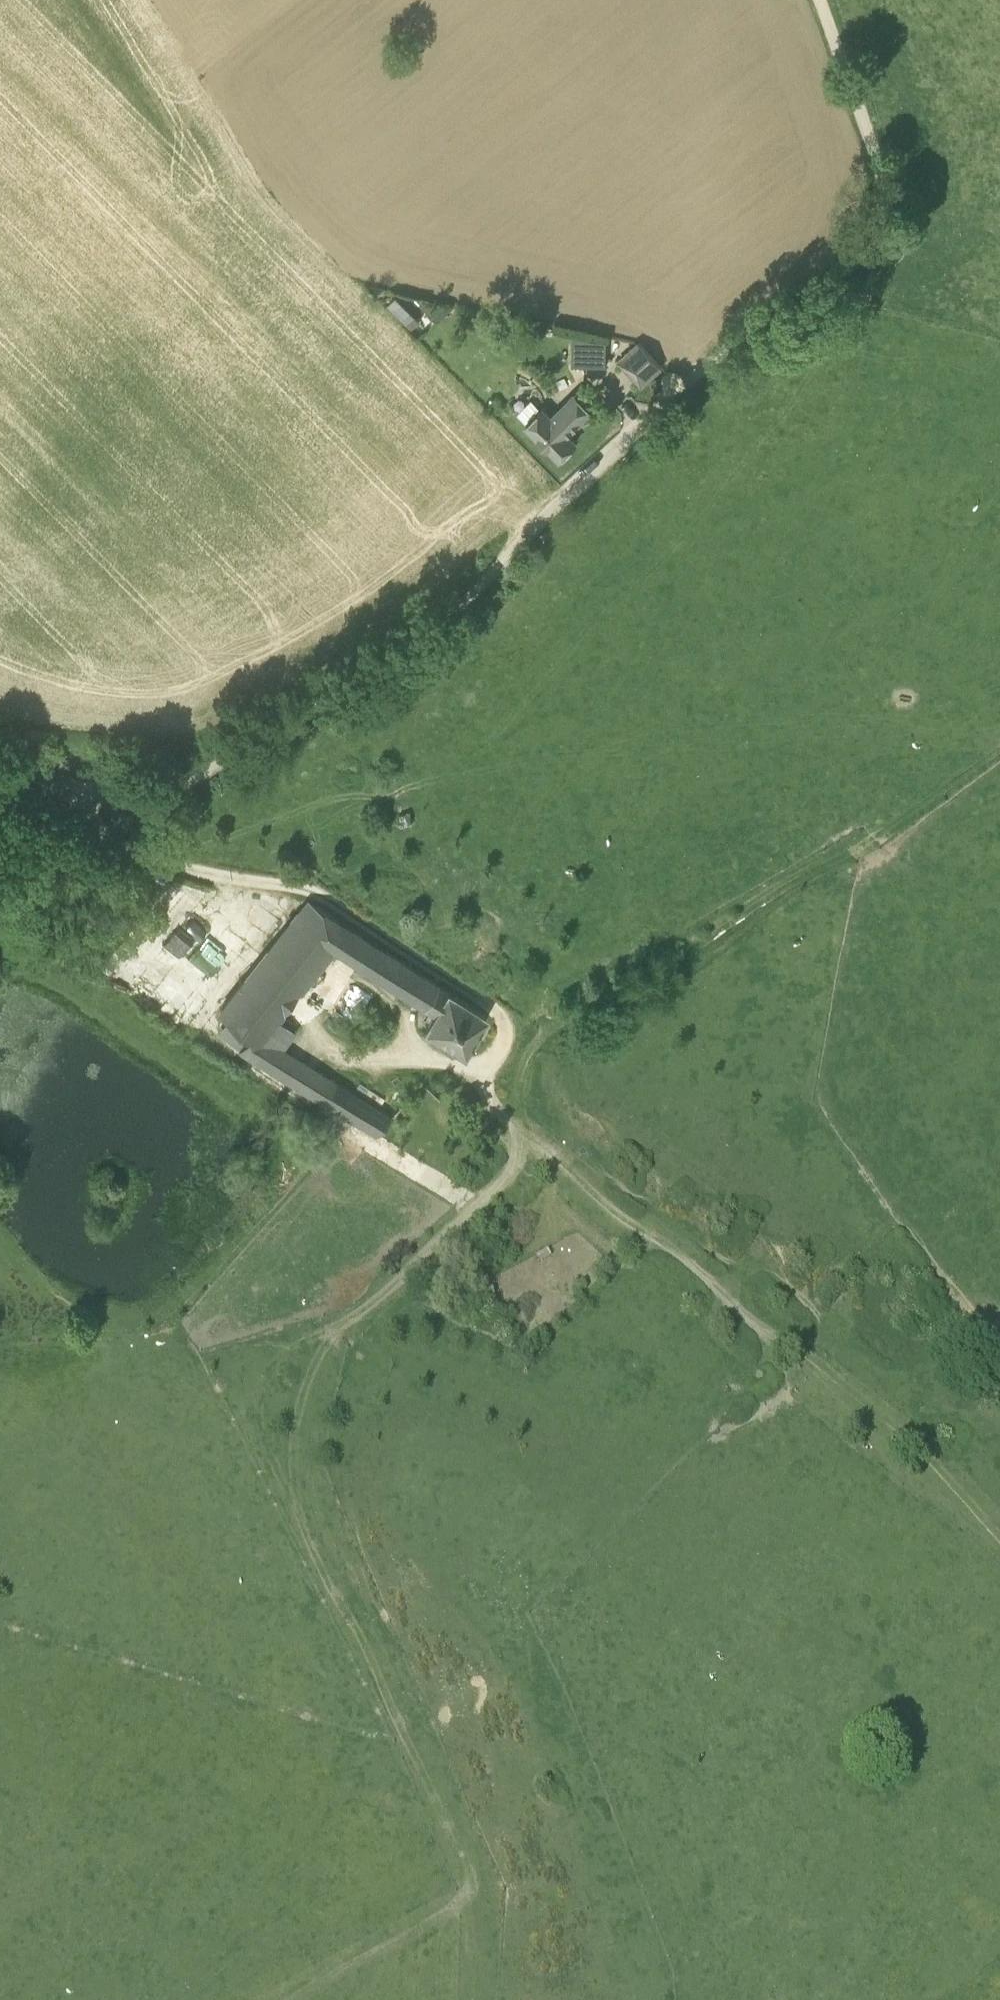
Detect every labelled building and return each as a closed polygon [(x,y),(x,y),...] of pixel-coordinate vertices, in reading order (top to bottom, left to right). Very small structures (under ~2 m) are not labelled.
[(417,316),(396,295),(386,304),(407,325),(417,316)] [(594,365),(607,365),(607,342),(593,342),(594,365)] [(620,360),(641,384),(662,366),(640,342),(620,360)] [(568,432),(600,401),(584,385),(553,416),(544,407),(527,423),(561,457),(577,441),(568,432)] [(486,1014),(310,900),(220,1009),(251,1029),(239,1043),(379,1133),(393,1116),(265,1033),(333,951),(340,955),(345,950),(434,1007),(428,1016),(433,1019),(428,1025),(464,1048),(486,1014)] [(191,996),(219,955),(201,942),(172,984),(191,996)] [(150,974),(169,985),(181,964),(161,953),(150,974)]
